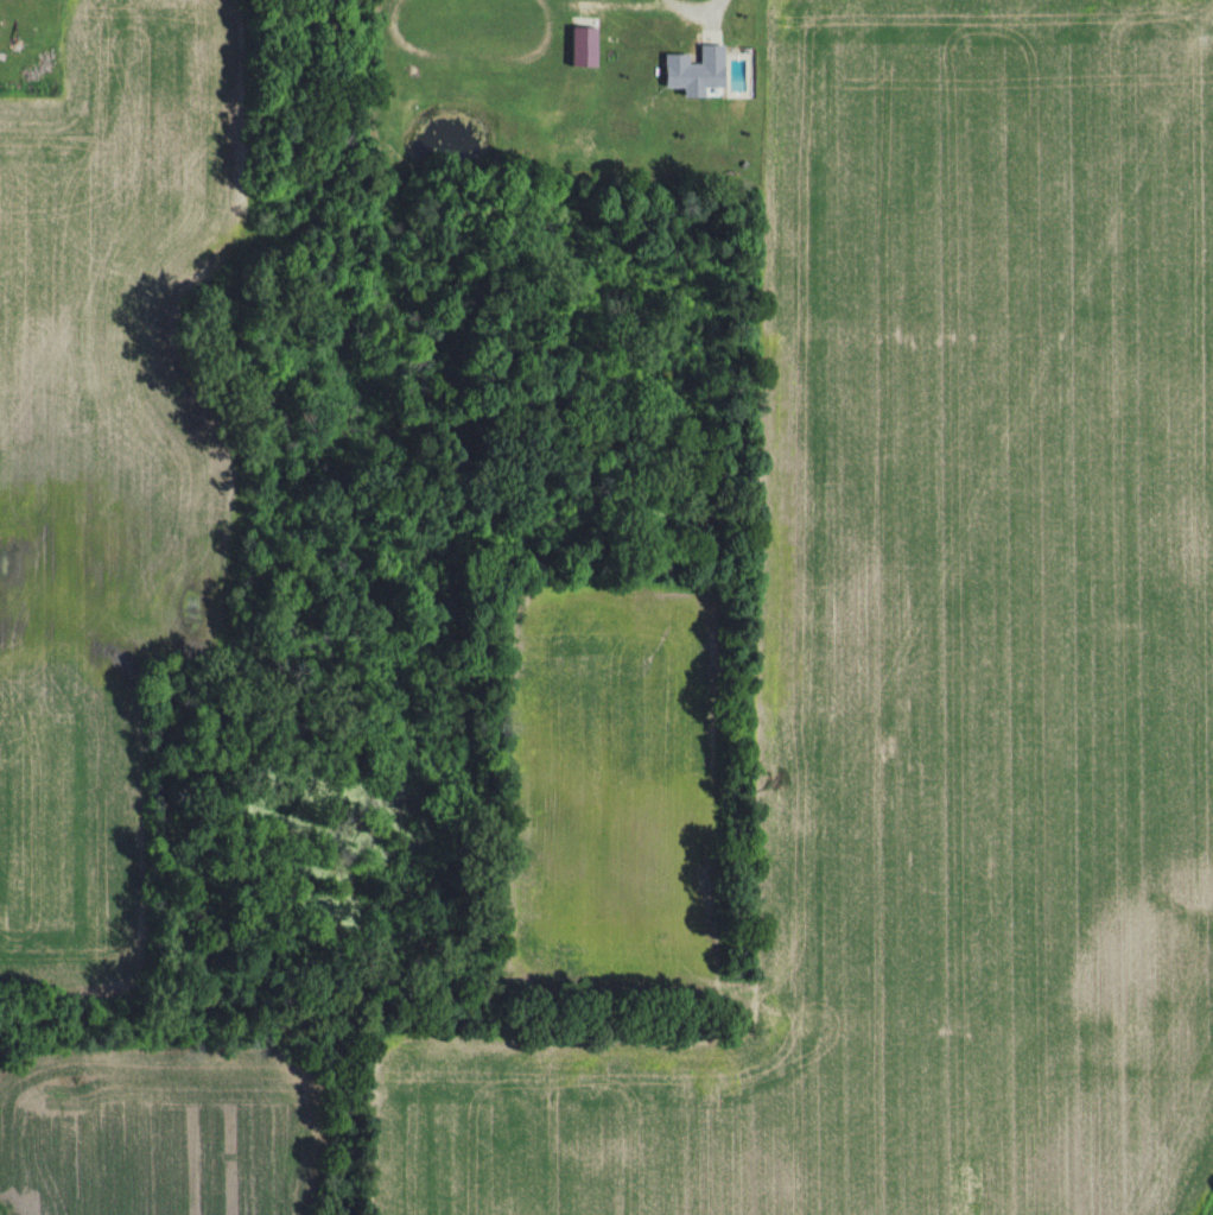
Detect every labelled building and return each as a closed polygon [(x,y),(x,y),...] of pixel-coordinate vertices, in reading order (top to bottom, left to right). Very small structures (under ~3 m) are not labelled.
[(600,69),(600,29),(572,29),(572,69),(600,69)] [(726,48),(701,48),(701,57),(668,58),(668,91),(686,91),(686,100),(709,100),(709,90),(727,90),(726,48)]
